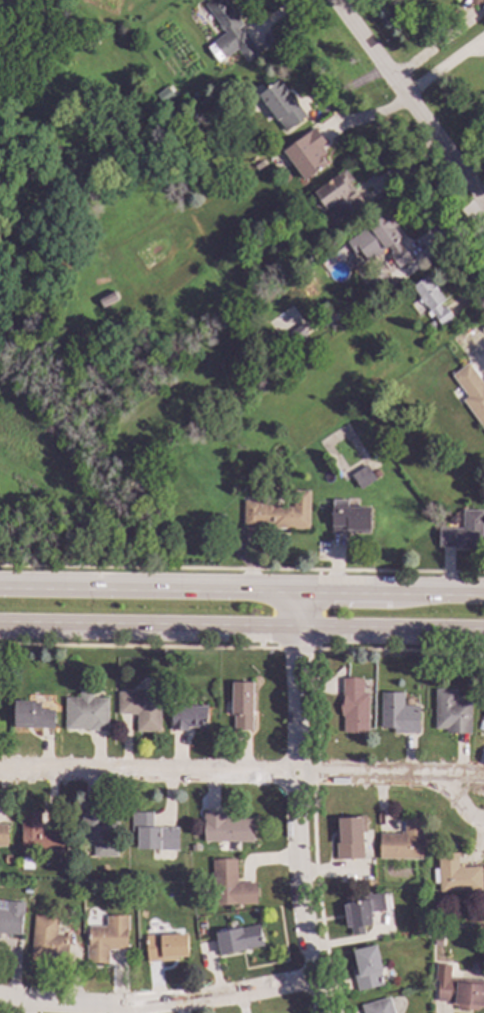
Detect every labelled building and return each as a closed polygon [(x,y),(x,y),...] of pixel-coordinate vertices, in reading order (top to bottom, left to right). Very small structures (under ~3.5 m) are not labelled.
[(205,4),(210,0),(225,0),(243,25),(238,29),(240,32),(243,30),(256,48),(238,61),(232,53),(225,58),(213,42),(216,39),(205,24),(214,17),(205,4)] [(307,116),(286,132),(258,96),(277,81),(276,79),(277,78),(307,116)] [(326,143),(321,147),(326,152),(320,157),(326,164),(304,180),(283,151),(314,127),(326,143)] [(265,165),(257,170),(254,166),(262,160),(265,165)] [(353,180),(349,182),(367,208),(343,224),(332,207),(327,210),(326,209),(322,212),(317,210),(309,198),(347,172),(353,180)] [(401,239),(398,241),(402,247),(403,245),(413,258),(399,268),(389,255),(387,256),(383,250),(384,249),(368,227),(384,215),(401,239)] [(445,300),(440,304),(443,308),(445,305),(454,318),(442,327),(434,316),(430,319),(426,313),(430,310),(426,306),(425,307),(419,299),(420,298),(412,287),(427,275),(445,300)] [(118,299),(103,307),(99,300),(114,292),(118,299)] [(437,327),(428,332),(424,326),(433,320),(437,327)] [(307,334),(294,344),(287,334),(300,324),(307,334)] [(481,387),(483,385),(483,429),(463,400),(470,395),(467,391),(465,393),(452,375),(469,363),(482,381),(479,383),(481,387)] [(376,480),(360,490),(351,475),(367,465),(376,480)] [(383,475),(377,478),(373,472),(379,469),(383,475)] [(138,489),(140,488),(143,494),(132,498),(129,491),(137,487),(138,489)] [(309,530),(272,529),(272,525),(260,524),(260,528),(244,528),(244,500),(275,501),(275,506),(294,506),(294,490),(310,490),(309,530)] [(348,507),(370,508),(370,532),(332,531),(332,500),(348,500),(348,507)] [(483,550),(462,549),(462,547),(439,547),(439,528),(463,529),(463,510),(483,510),(483,550)] [(459,519),(453,525),(448,519),(455,514),(459,519)] [(365,694),(370,694),(370,734),(344,733),(345,717),(342,716),(343,697),(344,697),(344,680),(365,680),(365,694)] [(254,731),(235,731),(235,716),(232,716),(233,683),(255,683),(254,731)] [(458,702),(472,702),(472,735),(448,735),(448,730),(437,730),(437,690),(458,690),(458,702)] [(94,699),(109,699),(109,732),(91,732),(91,730),(66,730),(66,699),(81,699),(81,693),(94,693),(94,699)] [(161,733),(137,732),(137,715),(119,715),(119,693),(162,693),(161,733)] [(405,707),(421,707),(420,735),(395,734),(395,728),(382,728),(382,694),(405,694),(405,707)] [(40,704),(42,704),(42,710),(55,711),(55,729),(15,729),(15,702),(32,702),(32,696),(41,696),(40,704)] [(209,707),(209,729),(189,728),(189,732),(173,731),(173,706),(209,707)] [(41,831),(64,831),(64,853),(22,852),(22,812),(42,812),(41,831)] [(106,818),(119,818),(119,858),(95,858),(95,840),(82,839),(82,812),(106,812),(106,818)] [(154,826),(163,826),(163,828),(179,828),(179,851),(159,852),(159,850),(138,850),(138,832),(133,832),(133,813),(154,813),(154,826)] [(227,820),(255,820),(255,843),(205,842),(204,814),(228,814),(227,820)] [(365,842),(370,842),(371,853),(365,853),(365,859),(338,860),(337,829),(340,829),(340,819),(363,818),(365,842)] [(424,860),(381,860),(381,835),(406,835),(406,819),(424,819),(424,860)] [(7,847),(0,847),(0,825),(8,825),(7,847)] [(453,854),(462,854),(462,856),(460,856),(461,866),(465,866),(465,868),(483,867),(483,891),(441,892),(441,884),(436,884),(435,870),(440,870),(439,855),(453,853),(453,854)] [(238,884),(257,883),(258,904),(214,906),(213,861),(238,860),(238,884)] [(372,896),(385,894),(387,911),(373,912),(374,925),(365,926),(365,934),(352,935),(352,928),(348,928),(345,906),(348,905),(347,896),(371,893),(372,896)] [(20,935),(0,933),(0,902),(8,903),(8,901),(25,903),(24,915),(23,915),(20,935)] [(59,919),(57,936),(70,937),(68,963),(44,961),(45,957),(31,956),(35,916),(59,919)] [(130,934),(128,934),(128,951),(109,951),(110,964),(87,964),(87,945),(89,945),(89,927),(107,927),(107,917),(130,917),(130,934)] [(265,947),(221,955),(217,934),(261,925),(265,947)] [(189,957),(179,958),(179,961),(147,963),(146,937),(188,934),(189,957)] [(385,986),(359,991),(355,969),(358,968),(355,950),(378,946),(385,986)] [(443,967),(435,967),(435,958),(443,958),(443,967)] [(440,978),(483,981),(483,1008),(480,1008),(480,1011),(458,1010),(458,1006),(453,1006),(453,1003),(439,1001),(440,978)] [(391,998),(395,1012),(364,1012),(362,1007),(391,998)]
